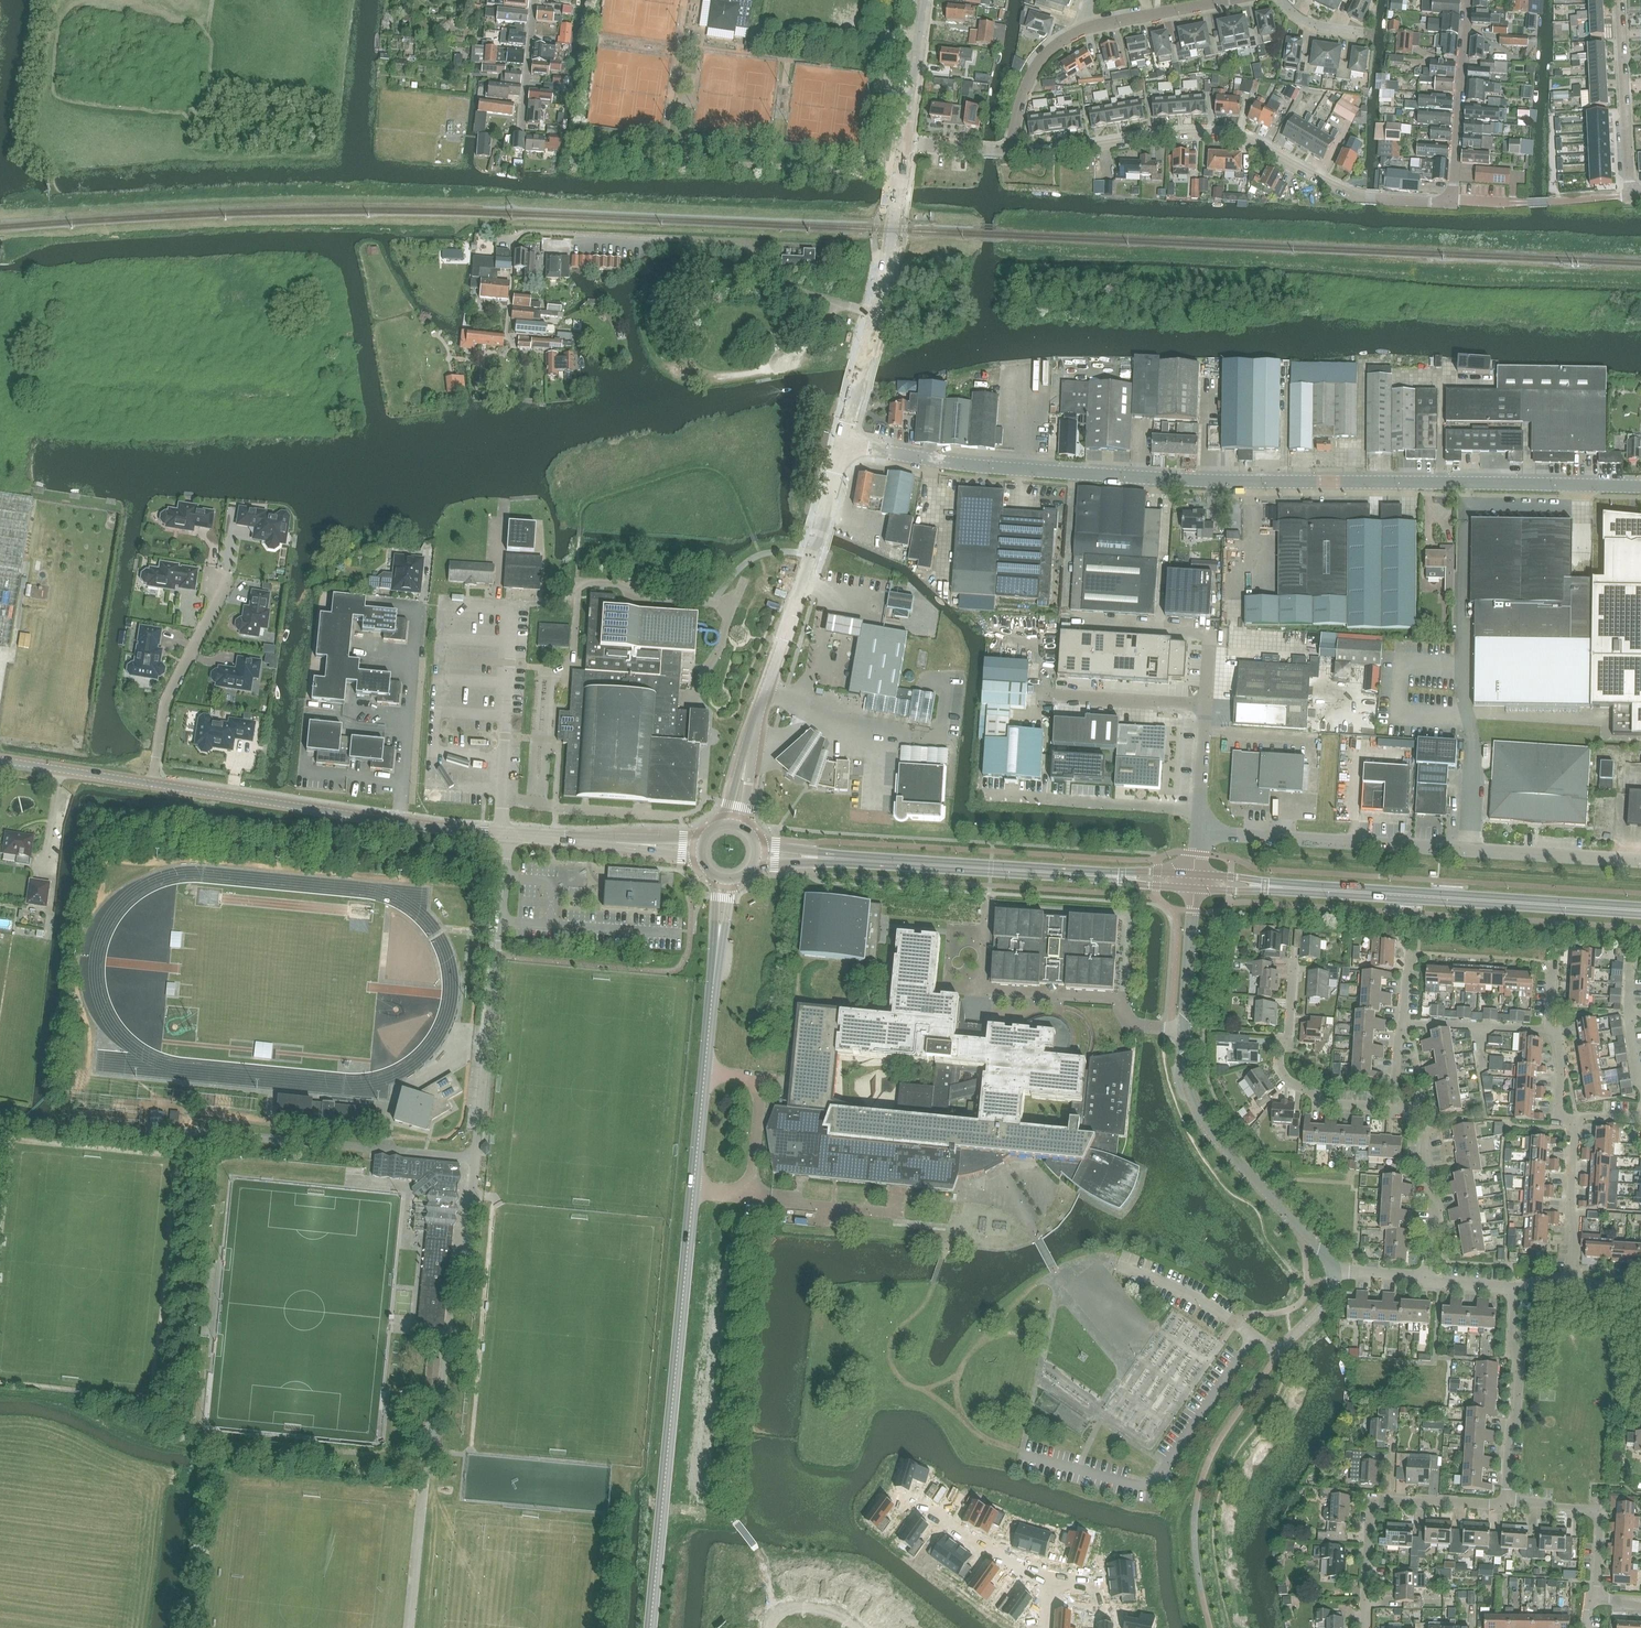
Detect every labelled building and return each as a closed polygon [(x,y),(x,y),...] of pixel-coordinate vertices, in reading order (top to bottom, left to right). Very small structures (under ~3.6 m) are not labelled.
[(487,4),(503,6),(503,10),(512,11),(512,7),(528,9),(529,0),(487,0),(487,4)] [(601,38),(621,39),(621,29),(630,30),(630,26),(640,27),(640,41),(674,42),(675,0),(602,0),(601,38)] [(708,28),(734,32),(735,28),(748,30),(753,0),(716,0),(716,2),(711,1),(708,28)] [(1035,5),(1051,10),(1053,4),(1067,8),(1067,6),(1069,6),(1072,0),(1037,0),(1035,5)] [(1324,8),(1327,9),(1334,12),(1335,10),(1337,11),(1342,0),(1328,0),(1324,8)] [(1349,1),(1355,4),(1349,17),(1362,22),(1371,2),(1372,0),(1350,0),(1349,1)] [(1441,14),(1460,15),(1461,1),(1443,0),(1434,0),(1431,0),(1423,0),(1422,13),(1441,14)] [(1474,8),(1487,9),(1488,0),(1474,0),(1474,8)] [(1542,0),(1512,0),(1512,13),(1541,15),(1542,0)] [(1578,13),(1578,16),(1570,17),(1571,22),(1578,21),(1590,21),(1603,20),(1603,4),(1589,5),(1590,12),(1578,13)] [(562,14),(571,15),(572,7),(563,6),(562,14)] [(947,21),(965,23),(966,16),(974,17),(975,10),(967,9),(949,6),(947,21)] [(1039,34),(1040,36),(1044,38),(1046,37),(1047,34),(1049,35),(1053,22),(1039,18),(1041,11),(1026,7),(1023,13),(1025,14),(1024,18),(1030,21),(1028,28),(1039,32),(1039,34)] [(479,9),(470,8),(469,19),(478,20),(479,9)] [(562,18),(554,17),(554,10),(537,8),(536,21),(562,23),(562,18)] [(523,34),(524,24),(527,25),(528,13),(498,10),(497,21),(515,23),(514,26),(510,26),(509,32),(509,33),(523,34)] [(1492,13),(1473,12),(1472,25),(1491,26),(1491,24),(1495,24),(1494,34),(1508,35),(1508,23),(1506,23),(1506,12),(1492,11),(1492,13)] [(1260,30),(1254,31),(1257,47),(1260,47),(1264,46),(1264,44),(1276,42),(1275,35),(1271,13),(1258,16),(1260,30)] [(1428,32),(1458,34),(1460,17),(1444,15),(1443,20),(1429,19),(1428,32)] [(1234,18),(1231,19),(1237,49),(1250,47),(1250,48),(1257,47),(1254,31),(1247,33),(1245,19),(1242,19),(1242,17),(1234,18)] [(1222,38),(1215,39),(1218,54),(1225,53),(1224,51),(1237,49),(1231,19),(1228,19),(1221,21),(1221,23),(1219,24),(1222,38)] [(1603,20),(1590,21),(1591,37),(1604,36),(1603,20)] [(1388,31),(1399,32),(1400,23),(1389,22),(1388,31)] [(978,44),(992,45),(995,25),(981,23),(978,44)] [(558,37),(557,44),(559,44),(569,46),(571,25),(561,24),(560,37),(558,37)] [(1192,26),(1197,51),(1204,50),(1206,56),(1218,54),(1215,39),(1209,40),(1206,26),(1204,27),(1203,25),(1196,25),(1192,26)] [(1197,51),(1192,26),(1189,27),(1182,29),(1182,31),(1180,31),(1183,45),(1176,46),(1179,63),(1186,62),(1186,60),(1190,59),(1190,52),(1197,51)] [(500,44),(501,44),(525,47),(526,34),(523,34),(509,33),(509,32),(502,31),(500,44)] [(1398,32),(1397,52),(1412,54),(1413,34),(1398,32)] [(1179,63),(1176,46),(1170,48),(1167,34),(1154,36),(1158,58),(1159,65),(1172,62),(1172,64),(1179,63)] [(1444,57),(1456,58),(1458,37),(1438,36),(1437,41),(1437,49),(1444,50),(1444,57)] [(1499,45),(1528,47),(1529,38),(1500,36),(1499,45)] [(1144,38),(1127,41),(1130,54),(1132,67),(1137,66),(1137,62),(1144,61),(1143,56),(1147,56),(1147,54),(1151,53),(1150,44),(1145,45),(1144,38)] [(757,48),(758,41),(746,39),(745,46),(757,48)] [(1471,39),(1469,60),(1483,61),(1483,53),(1489,54),(1490,45),(1484,45),(1484,40),(1471,39)] [(1297,74),(1304,75),(1306,58),(1300,57),(1302,43),(1288,41),(1285,63),(1286,63),(1285,70),(1297,72),(1297,74)] [(533,61),(566,64),(568,46),(556,44),(555,47),(534,45),(533,61)] [(1116,44),(1102,47),(1106,65),(1116,63),(1118,69),(1125,67),(1123,55),(1119,56),(1116,44)] [(1320,68),(1325,69),(1328,44),(1325,44),(1318,44),(1317,45),(1315,45),(1313,59),(1306,58),(1304,75),(1311,76),(1311,74),(1315,74),(1320,68)] [(1328,44),(1325,69),(1324,74),(1337,76),(1336,79),(1343,80),(1346,64),(1339,63),(1341,49),(1339,49),(1339,47),(1332,45),(1328,44)] [(1573,62),(1580,62),(1589,61),(1606,60),(1605,45),(1588,46),(1589,55),(1572,56),(1573,62)] [(484,64),(496,65),(496,62),(523,64),(524,51),(497,49),(497,48),(485,47),(484,64)] [(1346,64),(1343,80),(1350,81),(1351,73),(1364,75),(1368,53),(1365,52),(1366,50),(1364,48),(1359,47),(1357,49),(1357,51),(1354,51),(1352,65),(1346,64)] [(1086,49),(1073,57),(1082,72),(1086,79),(1091,78),(1085,69),(1094,64),(1086,49)] [(943,50),(941,65),(959,67),(960,60),(972,61),(974,52),(959,50),(958,53),(943,50)] [(462,56),(454,55),(454,66),(461,67),(462,56)] [(1080,79),(1086,79),(1082,72),(1073,57),(1060,65),(1065,72),(1057,77),(1061,84),(1069,79),(1077,74),(1080,79)] [(1589,61),(1590,76),(1606,75),(1606,60),(1589,61)] [(1424,69),(1423,77),(1455,79),(1456,63),(1432,61),(1431,70),(1424,69)] [(560,65),(532,62),(531,75),(549,76),(549,73),(559,73),(560,65)] [(1468,80),(1489,82),(1490,74),(1507,75),(1508,63),(1495,62),(1482,62),(1481,70),(1469,69),(1468,80)] [(506,66),(482,64),(481,73),(501,74),(501,83),(521,84),(522,73),(506,71),(506,66)] [(1131,79),(1130,71),(1118,73),(1120,81),(1131,79)] [(1140,71),(1140,79),(1156,79),(1156,73),(1147,73),(1147,71),(1140,71)] [(989,76),(976,74),(975,82),(988,83),(989,76)] [(1606,75),(1590,76),(1590,92),(1607,91),(1606,75)] [(1455,79),(1423,77),(1420,77),(1420,83),(1435,84),(1435,91),(1454,93),(1455,79)] [(1251,92),(1253,82),(1243,80),(1242,85),(1235,85),(1234,92),(1236,92),(1242,93),(1245,93),(1250,94),(1251,92)] [(1254,81),(1253,82),(1251,92),(1256,94),(1259,82),(1254,81)] [(486,91),(485,97),(502,99),(508,100),(508,95),(520,97),(521,85),(503,84),(489,82),(488,91),(486,91)] [(974,83),(964,82),(962,96),(969,97),(970,89),(973,89),(974,83)] [(1398,91),(1399,83),(1387,82),(1387,90),(1395,91),(1398,91)] [(1494,84),(1468,82),(1467,101),(1484,102),(1485,94),(1494,94),(1494,84)] [(558,85),(544,83),(544,91),(548,91),(553,91),(557,92),(558,85)] [(1285,97),(1291,99),(1296,89),(1290,86),(1285,97)] [(546,103),(552,104),(553,91),(548,91),(530,89),(529,102),(546,103)] [(1214,90),(1213,97),(1217,97),(1215,115),(1217,115),(1216,117),(1217,118),(1223,119),(1224,117),(1224,115),(1227,116),(1229,98),(1225,98),(1225,91),(1218,90),(1214,90)] [(1395,91),(1383,90),(1382,98),(1394,99),(1395,91)] [(1581,92),(1574,93),(1574,98),(1582,98),(1582,108),(1608,106),(1607,91),(1590,92),(1581,92)] [(1176,98),(1167,99),(1168,116),(1180,115),(1179,92),(1176,92),(1176,98)] [(1181,92),(1179,92),(1180,115),(1192,114),(1191,97),(1181,98),(1181,92)] [(1229,98),(1227,116),(1239,117),(1241,99),(1242,93),(1236,92),(1234,92),(1234,98),(1229,98)] [(1337,106),(1341,99),(1334,95),(1330,102),(1337,106)] [(1191,97),(1192,114),(1192,115),(1207,114),(1205,96),(1191,97)] [(1419,108),(1436,109),(1437,97),(1420,96),(1419,103),(1406,101),(1405,109),(1419,110),(1419,108)] [(1248,119),(1259,124),(1267,108),(1262,106),(1265,100),(1259,97),(1256,103),(1248,119)] [(1437,97),(1436,109),(1452,110),(1453,98),(1437,97)] [(478,112),(512,116),(514,104),(479,99),(478,112)] [(1168,116),(1167,99),(1152,100),(1154,118),(1168,117),(1168,116)] [(1354,107),(1341,99),(1337,106),(1333,113),(1346,120),(1354,107)] [(1489,99),(1488,109),(1499,110),(1500,110),(1501,100),(1489,99)] [(1113,106),(1103,108),(1106,125),(1118,122),(1114,100),(1112,100),(1113,106)] [(1117,100),(1114,100),(1118,122),(1130,120),(1127,103),(1118,105),(1117,100)] [(1271,100),(1267,108),(1259,124),(1270,130),(1278,114),(1277,114),(1281,105),(1271,100)] [(1127,103),(1130,120),(1130,121),(1144,119),(1141,101),(1127,103)] [(527,124),(539,125),(540,121),(543,121),(544,113),(541,113),(541,104),(529,103),(527,124)] [(942,121),(955,123),(957,109),(933,106),(931,120),(935,120),(935,122),(942,121)] [(1363,106),(1354,124),(1366,125),(1366,106),(1363,106)] [(957,109),(955,123),(965,124),(965,127),(979,129),(982,109),(967,107),(967,110),(957,109)] [(1499,110),(1488,109),(1466,107),(1465,119),(1499,122),(1499,110)] [(1106,125),(1103,108),(1089,110),(1092,128),(1106,125)] [(1052,115),(1042,116),(1044,133),(1056,131),(1054,109),(1051,109),(1052,115)] [(1056,109),(1054,109),(1056,131),(1068,130),(1066,113),(1057,114),(1056,109)] [(1530,109),(1518,109),(1518,118),(1529,118),(1530,109)] [(1081,111),(1066,113),(1068,130),(1068,131),(1083,129),(1081,111)] [(1608,111),(1587,112),(1587,123),(1609,122),(1608,111)] [(1416,114),(1414,116),(1414,120),(1416,123),(1418,123),(1418,124),(1435,126),(1435,113),(1419,112),(1419,114),(1416,114)] [(1435,113),(1435,126),(1451,127),(1452,115),(1435,113)] [(1296,144),(1308,125),(1313,117),(1308,114),(1305,119),(1306,120),(1304,122),(1295,117),(1283,136),(1289,140),(1288,141),(1287,141),(1295,146),(1296,146),(1295,145),(1296,144)] [(1044,133),(1042,116),(1028,118),(1030,135),(1044,134),(1044,133)] [(1309,152),(1321,133),(1326,125),(1321,122),(1318,127),(1319,128),(1317,130),(1308,125),(1296,144),(1302,147),(1301,149),(1300,149),(1308,154),(1309,153),(1308,153),(1309,152)] [(1465,122),(1464,134),(1482,135),(1482,137),(1491,138),(1491,135),(1502,136),(1502,134),(1504,132),(1505,127),(1503,126),(1503,124),(1491,123),(1491,126),(1482,126),(1483,123),(1465,122)] [(1609,122),(1587,123),(1588,133),(1609,132),(1609,122)] [(1402,126),(1387,125),(1386,142),(1394,143),(1401,143),(1402,126)] [(1451,130),(1421,127),(1420,134),(1431,134),(1431,140),(1450,142),(1451,130)] [(1321,133),(1309,152),(1315,155),(1314,157),(1313,157),(1321,162),(1322,161),(1321,161),(1322,160),(1323,160),(1335,141),(1334,140),(1339,133),(1334,130),(1331,135),(1332,136),(1330,138),(1321,133)] [(1609,132),(1588,133),(1588,143),(1610,142),(1609,132)] [(477,156),(488,157),(490,157),(492,135),(479,134),(477,156)] [(525,151),(526,136),(512,135),(512,136),(507,136),(506,142),(504,142),(504,148),(511,149),(511,150),(525,151)] [(549,146),(560,147),(561,136),(550,135),(549,146)] [(545,138),(526,136),(525,151),(544,152),(545,138)] [(1493,138),(1491,138),(1482,137),(1464,136),(1463,148),(1481,150),(1492,151),(1493,138)] [(1345,152),(1337,168),(1350,174),(1358,158),(1356,157),(1361,145),(1351,140),(1346,152),(1345,152)] [(1394,143),(1386,142),(1381,142),(1380,157),(1393,158),(1394,143)] [(1521,142),(1510,142),(1509,155),(1520,155),(1521,142)] [(1610,142),(1588,143),(1589,153),(1610,152),(1610,142)] [(1417,157),(1426,157),(1449,159),(1450,147),(1418,144),(1417,157)] [(690,147),(676,145),(675,153),(689,154),(690,147)] [(1490,153),(1481,153),(1463,151),(1462,163),(1489,165),(1490,153)] [(1189,152),(1174,152),(1173,176),(1189,176),(1189,169),(1196,170),(1196,152),(1189,152)] [(1610,152),(1589,153),(1589,163),(1611,161),(1610,152)] [(1213,172),(1225,172),(1226,154),(1210,153),(1208,171),(1205,171),(1204,178),(1213,178),(1213,172)] [(1226,154),(1225,172),(1236,173),(1235,180),(1244,180),(1244,173),(1241,173),(1242,155),(1226,154)] [(1142,162),(1141,176),(1152,176),(1152,180),(1162,181),(1162,172),(1158,172),(1159,163),(1151,163),(1151,157),(1142,157),(1141,162),(1142,162)] [(1384,189),(1418,192),(1420,176),(1425,176),(1430,180),(1447,182),(1449,162),(1420,160),(1420,169),(1411,169),(1410,173),(1386,171),(1384,189)] [(1611,161),(1589,163),(1590,172),(1611,171),(1611,161)] [(1116,170),(1116,179),(1126,179),(1126,175),(1141,176),(1142,162),(1141,162),(1121,162),(1120,170),(1116,170)] [(1477,168),(1476,175),(1494,176),(1495,169),(1477,168)] [(1523,169),(1513,168),(1512,180),(1523,181),(1523,169)] [(1281,176),(1268,169),(1263,179),(1256,176),(1254,181),(1260,184),(1260,185),(1265,187),(1263,191),(1263,193),(1270,196),(1272,195),(1281,200),(1288,185),(1279,181),(1281,176)] [(1495,169),(1494,176),(1494,184),(1509,185),(1510,170),(1495,169)] [(1611,171),(1590,172),(1590,183),(1612,182),(1611,171)] [(1494,176),(1476,175),(1476,183),(1494,184),(1494,176)] [(1200,180),(1200,192),(1208,192),(1208,181),(1200,180)] [(1104,195),(1112,195),(1113,182),(1105,181),(1104,195)] [(496,260),(474,259),(472,278),(497,280),(497,273),(500,273),(500,270),(511,270),(511,260),(502,260),(503,250),(496,250),(496,260)] [(782,257),(781,269),(814,270),(815,251),(803,250),(803,258),(782,257)] [(443,259),(463,259),(463,252),(443,251),(443,259)] [(535,252),(527,252),(515,251),(514,269),(525,269),(525,276),(533,277),(535,252)] [(547,256),(546,278),(560,279),(561,257),(547,256)] [(481,280),(471,279),(471,289),(480,290),(480,297),(508,300),(510,282),(481,280)] [(513,306),(540,309),(541,303),(530,302),(531,296),(514,294),(513,306)] [(547,311),(561,312),(562,304),(548,302),(547,311)] [(557,317),(558,313),(534,311),(513,308),(512,320),(533,322),(533,319),(540,320),(541,316),(557,317)] [(553,326),(547,326),(517,323),(516,334),(546,336),(546,335),(548,336),(548,334),(553,334),(554,333),(555,328),(553,326)] [(466,343),(503,347),(504,335),(468,331),(466,343)] [(572,334),(557,333),(557,340),(571,342),(572,334)] [(518,348),(530,350),(531,338),(519,337),(518,348)] [(571,342),(557,340),(532,338),(531,349),(551,351),(551,349),(562,350),(562,346),(570,347),(571,342)] [(546,376),(558,376),(558,371),(573,372),(573,354),(564,354),(564,361),(558,361),(558,354),(546,354),(546,376)] [(1160,384),(1161,362),(1161,358),(1136,356),(1133,416),(1158,417),(1160,384)] [(1458,372),(1490,375),(1491,360),(1459,358),(1458,372)] [(1046,380),(1052,380),(1053,362),(1031,361),(1030,390),(1046,390),(1046,380)] [(1201,364),(1161,362),(1160,384),(1158,417),(1198,419),(1201,364)] [(1223,362),(1222,450),(1239,450),(1239,438),(1253,438),(1253,451),(1280,451),(1281,363),(1255,363),(1223,362)] [(1291,451),(1313,451),(1313,437),(1357,437),(1358,365),(1293,364),(1291,451)] [(1535,463),(1574,463),(1574,453),(1600,453),(1599,463),(1619,464),(1619,453),(1606,453),(1607,369),(1497,367),(1497,391),(1447,390),(1446,390),(1446,424),(1446,423),(1532,424),(1532,453),(1536,453),(1535,463)] [(1392,375),(1368,375),(1367,453),(1392,454),(1392,451),(1407,451),(1406,460),(1436,460),(1436,451),(1438,451),(1438,391),(1392,391),(1392,375)] [(447,393),(458,392),(457,377),(449,378),(450,385),(447,386),(447,393)] [(1088,416),(1090,383),(1063,382),(1062,415),(1065,415),(1078,415),(1088,416)] [(918,414),(916,444),(943,446),(995,450),(999,397),(974,395),(973,403),(946,401),(947,386),(921,383),(920,395),(920,397),(919,399),(918,414)] [(1090,383),(1088,416),(1087,449),(1131,451),(1134,385),(1090,383)] [(911,403),(910,414),(918,414),(919,399),(920,397),(911,396),(911,403)] [(891,405),(889,427),(902,428),(903,414),(910,415),(910,414),(911,403),(898,402),(898,406),(891,405)] [(1060,454),(1076,455),(1078,415),(1065,415),(1064,422),(1061,422),(1060,454)] [(1152,456),(1167,456),(1168,437),(1169,437),(1169,424),(1163,423),(1162,438),(1153,437),(1152,456)] [(1460,452),(1481,452),(1481,427),(1473,427),(1473,432),(1447,432),(1447,431),(1446,431),(1446,462),(1460,462),(1460,452)] [(1481,427),(1481,452),(1510,452),(1510,462),(1523,463),(1523,433),(1489,432),(1489,427),(1481,427)] [(1168,438),(1167,456),(1182,457),(1183,439),(1169,438),(1168,438)] [(1239,450),(1239,461),(1253,462),(1253,451),(1253,438),(1239,438),(1239,450)] [(1183,439),(1182,457),(1198,458),(1198,440),(1183,439)] [(1640,460),(1640,441),(1628,441),(1628,460),(1640,460)] [(915,521),(908,520),(915,478),(889,474),(888,481),(875,479),(875,478),(861,475),(855,507),(883,512),(882,515),(892,517),(887,546),(910,550),(915,521)] [(1004,492),(960,489),(953,595),(998,598),(1003,512),(1004,492)] [(1071,611),(1155,617),(1162,512),(1145,511),(1146,493),(1079,489),(1071,611)] [(9,646),(32,498),(0,493),(0,645),(9,646)] [(211,529),(214,512),(196,510),(197,507),(180,505),(179,512),(169,510),(169,513),(166,512),(162,515),(161,520),(164,524),(167,524),(167,527),(188,530),(188,528),(193,529),(194,525),(199,526),(199,527),(211,529)] [(1246,598),(1245,625),(1347,625),(1347,629),(1416,629),(1416,523),(1401,523),(1401,506),(1381,506),(1381,523),(1370,523),(1370,506),(1279,505),(1279,523),(1280,523),(1279,598),(1246,598)] [(267,541),(266,544),(269,548),(274,549),(278,546),(278,543),(281,543),(283,530),(287,527),(289,518),(286,514),(281,513),(277,516),(277,517),(265,515),(266,512),(240,508),(237,525),(255,528),(258,532),(254,535),(254,539),(267,541)] [(998,598),(997,613),(1052,616),(1052,608),(1050,608),(1055,530),(1057,530),(1059,511),(1045,510),(1045,514),(1003,512),(998,598)] [(1198,538),(1213,539),(1214,523),(1205,523),(1206,511),(1198,511),(1198,514),(1184,513),(1183,530),(1199,531),(1198,538)] [(1472,521),(1471,603),(1475,603),(1475,640),(1474,705),(1590,707),(1591,692),(1591,685),(1591,666),(1591,659),(1592,581),(1572,580),(1573,522),(1472,521)] [(1591,692),(1592,692),(1591,707),(1613,707),(1613,735),(1640,736),(1640,524),(1635,524),(1635,523),(1635,522),(1634,522),(1633,522),(1633,521),(1632,521),(1631,522),(1630,522),(1630,523),(1630,524),(1606,524),(1606,532),(1604,532),(1604,534),(1604,543),(1605,543),(1604,581),(1593,581),(1592,659),(1591,659),(1591,666),(1592,666),(1592,685),(1591,685),(1591,692)] [(534,553),(536,524),(508,522),(506,551),(534,553)] [(938,531),(915,527),(910,561),(919,562),(918,569),(932,571),(938,531)] [(1426,568),(1426,579),(1445,579),(1445,593),(1454,593),(1454,569),(1454,560),(1454,547),(1440,547),(1440,553),(1427,552),(1426,568)] [(542,558),(506,555),(504,589),(539,591),(542,558)] [(393,590),(419,592),(423,560),(396,557),(394,576),(384,575),(381,578),(380,581),(370,580),(370,587),(380,588),(393,589),(393,590)] [(466,586),(476,586),(476,583),(493,585),(495,566),(450,562),(448,581),(466,582),(466,586)] [(180,585),(180,588),(194,590),(197,571),(183,568),(183,570),(177,569),(178,566),(161,564),(160,571),(151,569),(150,572),(147,571),(143,574),(142,579),(145,583),(148,583),(148,586),(169,589),(170,586),(174,587),(175,584),(180,585)] [(1168,572),(1165,616),(1210,619),(1213,575),(1168,572)] [(559,712),(557,740),(563,741),(563,744),(567,744),(564,796),(696,805),(700,746),(707,746),(709,712),(678,710),(682,652),(695,653),(697,614),(614,609),(615,596),(596,595),(596,591),(591,590),(585,671),(572,671),(570,713),(559,712)] [(241,634),(258,637),(259,627),(266,628),(269,612),(267,611),(269,594),(253,591),(251,603),(252,604),(251,609),(247,608),(246,613),(244,613),(243,619),(241,619),(237,622),(236,627),(239,631),(241,631),(241,634)] [(888,608),(912,612),(915,597),(891,593),(888,608)] [(333,595),(331,615),(331,616),(353,618),(363,619),(364,619),(365,609),(366,598),(333,595)] [(364,619),(363,619),(362,631),(384,633),(383,640),(405,642),(407,620),(397,619),(397,612),(365,609),(364,619)] [(318,636),(351,639),(353,618),(331,616),(331,615),(320,614),(318,636)] [(860,696),(861,694),(852,693),(864,626),(864,622),(827,616),(824,634),(859,639),(849,694),(860,696)] [(1224,625),(1239,627),(1240,620),(1225,618),(1224,625)] [(538,646),(569,648),(570,626),(539,624),(538,646)] [(861,694),(897,700),(898,689),(908,634),(864,626),(852,693),(861,694)] [(128,671),(131,675),(157,680),(157,676),(160,676),(164,673),(165,669),(162,665),(159,664),(161,651),(155,650),(156,644),(159,645),(161,630),(141,627),(139,642),(140,642),(140,647),(138,647),(135,664),(133,664),(129,667),(128,671)] [(127,632),(120,631),(118,644),(125,645),(127,632)] [(705,631),(702,640),(711,643),(714,634),(705,631)] [(1062,632),(1059,677),(1170,684),(1170,680),(1185,681),(1188,645),(1172,644),(1172,639),(1062,632)] [(1307,647),(1308,633),(1294,632),(1294,647),(1307,647)] [(349,660),(351,639),(318,636),(316,657),(327,658),(349,660)] [(527,640),(514,641),(515,654),(522,653),(522,648),(527,648),(527,640)] [(1337,663),(1381,666),(1383,644),(1338,641),(1337,663)] [(278,657),(266,656),(265,664),(271,664),(270,669),(276,670),(278,657)] [(217,686),(245,691),(247,677),(258,679),(261,661),(238,658),(236,668),(239,668),(238,671),(231,670),(231,669),(219,668),(219,671),(216,671),(212,673),(212,678),(215,682),(217,683),(217,686)] [(357,684),(358,672),(359,672),(360,661),(349,660),(327,658),(325,680),(347,682),(346,683),(357,684)] [(1030,663),(985,660),(984,682),(1028,685),(1030,663)] [(1236,700),(1234,725),(1236,725),(1306,730),(1308,712),(1308,703),(1310,667),(1240,663),(1238,700),(1236,700)] [(391,675),(359,672),(358,672),(357,684),(356,694),(378,696),(377,703),(399,705),(401,683),(390,682),(391,675)] [(344,704),(346,683),(347,682),(325,680),(314,679),(311,701),(344,704)] [(986,740),(984,777),(1009,778),(1009,781),(1015,782),(1016,779),(1041,781),(1044,732),(1009,730),(1011,708),(1026,709),(1028,687),(984,684),(982,706),(979,739),(986,740)] [(912,703),(909,718),(931,722),(936,696),(898,689),(897,700),(912,703)] [(199,747),(202,751),(207,752),(211,749),(211,747),(219,748),(219,747),(223,748),(223,749),(232,750),(234,737),(237,737),(236,739),(252,742),(255,723),(229,719),(229,725),(211,722),(211,721),(209,717),(204,716),(200,719),(198,728),(201,732),(202,732),(199,747)] [(1055,719),(1053,745),(1117,749),(1115,786),(1159,789),(1161,762),(1164,762),(1166,729),(1119,726),(1120,719),(1086,717),(1086,721),(1055,719)] [(1325,718),(1325,728),(1346,728),(1346,724),(1332,724),(1332,718),(1325,718)] [(349,766),(350,760),(349,760),(351,744),(340,743),(342,726),(309,723),(306,751),(317,752),(316,763),(349,766)] [(809,733),(775,764),(789,778),(810,788),(816,790),(828,756),(821,754),(824,743),(809,733)] [(351,744),(349,760),(350,760),(371,762),(370,769),(392,771),(394,749),(384,748),(384,741),(351,738),(351,744)] [(1456,767),(1457,743),(1418,740),(1417,765),(1419,765),(1416,814),(1425,815),(1426,813),(1444,815),(1444,808),(1445,808),(1445,798),(1445,797),(1446,797),(1448,767),(1456,767)] [(1564,823),(1564,824),(1586,825),(1591,748),(1494,742),(1489,819),(1511,820),(1532,819),(1535,822),(1540,822),(1543,820),(1564,823)] [(900,746),(900,764),(947,765),(948,747),(900,746)] [(1231,802),(1268,805),(1269,791),(1302,793),(1305,758),(1234,753),(1231,802)] [(1054,755),(1052,781),(1054,781),(1066,781),(1066,779),(1104,781),(1106,758),(1054,755)] [(817,787),(834,791),(847,791),(849,762),(836,762),(836,765),(825,763),(817,787)] [(1601,762),(1600,780),(1613,780),(1614,763),(1601,762)] [(900,765),(897,817),(897,818),(897,819),(897,820),(898,820),(898,821),(899,822),(900,823),(901,823),(902,823),(904,823),(905,823),(906,822),(907,822),(908,821),(908,820),(909,819),(909,818),(942,820),(945,768),(900,765)] [(1391,812),(1406,813),(1408,795),(1407,795),(1409,768),(1364,765),(1362,807),(1365,811),(1391,812)] [(1629,791),(1627,826),(1640,827),(1640,791),(1629,791)] [(18,856),(16,863),(29,865),(34,837),(6,832),(3,853),(18,856)] [(606,906),(657,909),(659,872),(608,868),(608,869),(610,886),(607,886),(606,906)] [(28,903),(45,905),(48,884),(31,881),(28,903)] [(470,905),(470,892),(449,892),(448,905),(470,905)] [(868,902),(810,896),(809,904),(808,904),(804,948),(805,948),(804,956),(860,961),(861,960),(876,961),(881,914),(882,905),(868,904),(868,902)] [(992,983),(1040,986),(1040,984),(1066,986),(1066,988),(1114,991),(1118,920),(1071,917),(1070,919),(1044,917),(1045,915),(997,912),(992,983)] [(171,937),(179,937),(180,924),(172,924),(171,937)] [(1263,951),(1262,957),(1280,958),(1281,946),(1289,947),(1290,931),(1278,930),(1278,931),(1275,931),(1275,927),(1255,926),(1254,935),(1260,936),(1259,951),(1263,951)] [(1301,958),(1319,960),(1320,940),(1302,939),(1303,931),(1295,930),(1294,944),(1302,944),(1301,958)] [(1136,1185),(1138,1178),(1140,1171),(1118,1160),(1117,1160),(1119,1137),(1125,1138),(1134,1053),(1091,1059),(1090,1072),(1086,1071),(1087,1061),(1062,1059),(1066,1052),(1070,1044),(1070,1035),(1067,1027),(1061,1022),(1053,1019),(1045,1019),(1036,1021),(1029,1024),(1022,1030),(1014,1029),(1014,1032),(1006,1032),(1007,1029),(965,1025),(965,1020),(965,1016),(964,1012),(963,1008),(959,1007),(960,998),(943,997),(942,999),(935,999),(941,938),(925,937),(924,940),(916,939),(916,936),(899,934),(891,1009),(894,1010),(893,1018),(801,1009),(791,1108),(776,1107),(770,1123),(773,1124),(772,1131),(767,1130),(774,1174),(953,1191),(958,1177),(968,1176),(978,1174),(987,1170),(993,1168),(994,1169),(995,1169),(996,1170),(997,1170),(998,1170),(999,1170),(1000,1169),(1001,1169),(1002,1168),(1002,1167),(1003,1166),(1003,1165),(1004,1164),(1004,1163),(1003,1162),(1003,1161),(1011,1156),(1049,1159),(1046,1164),(1045,1163),(1044,1164),(1059,1179),(1060,1180),(1061,1180),(1060,1179),(1063,1174),(1077,1186),(1081,1190),(1097,1200),(1113,1208),(1120,1211),(1125,1205),(1130,1199),(1133,1192),(1136,1185)] [(1374,936),(1372,955),(1394,956),(1395,943),(1385,942),(1385,937),(1374,936)] [(1573,954),(1572,968),(1590,969),(1594,969),(1595,958),(1599,958),(1602,954),(1602,951),(1584,949),(1583,955),(1573,954)] [(635,963),(644,964),(645,954),(636,954),(635,963)] [(1372,955),(1371,968),(1393,970),(1394,956),(1372,955)] [(1612,963),(1612,970),(1623,971),(1624,957),(1617,957),(1617,963),(1612,963)] [(1247,963),(1247,968),(1254,968),(1253,977),(1262,978),(1261,989),(1258,989),(1258,997),(1268,998),(1271,998),(1271,991),(1278,991),(1279,973),(1270,972),(1270,964),(1254,963),(1247,963)] [(1453,984),(1466,985),(1467,967),(1454,966),(1453,970),(1452,984),(1453,984)] [(1310,973),(1308,997),(1327,999),(1327,987),(1336,988),(1337,981),(1338,981),(1339,975),(1339,968),(1324,967),(1323,974),(1310,973)] [(1467,967),(1466,985),(1466,992),(1479,993),(1480,968),(1467,967)] [(1426,986),(1439,987),(1441,969),(1427,968),(1426,986)] [(1493,969),(1480,968),(1479,993),(1485,994),(1486,986),(1492,987),(1493,969)] [(1572,968),(1572,981),(1589,982),(1593,982),(1594,969),(1590,969),(1572,968)] [(1453,970),(1441,969),(1439,987),(1446,987),(1446,993),(1452,994),(1453,988),(1453,984),(1452,984),(1453,970)] [(1505,994),(1506,973),(1507,973),(1507,970),(1493,969),(1492,987),(1500,987),(1499,993),(1505,994)] [(1616,977),(1615,984),(1622,984),(1623,971),(1612,970),(1611,977),(1616,977)] [(1364,972),(1363,985),(1381,986),(1382,979),(1393,980),(1393,974),(1364,972)] [(1506,973),(1505,994),(1505,996),(1510,997),(1511,991),(1519,992),(1520,974),(1507,973),(1506,973)] [(1532,998),(1532,993),(1533,975),(1520,974),(1519,992),(1526,992),(1526,998),(1532,998)] [(1572,981),(1571,994),(1589,995),(1589,982),(1572,981)] [(1363,985),(1362,999),(1391,1000),(1392,995),(1381,994),(1381,986),(1363,985)] [(1589,995),(1571,994),(1570,1008),(1588,1009),(1589,995)] [(1268,998),(1258,997),(1249,996),(1248,1004),(1257,1004),(1256,1024),(1268,1025),(1268,1026),(1270,1026),(1270,1025),(1275,1026),(1277,1005),(1268,1004),(1268,998)] [(1621,997),(1610,997),(1610,1004),(1614,1004),(1614,1010),(1620,1011),(1621,997)] [(1362,999),(1361,1011),(1361,1012),(1375,1013),(1379,1013),(1380,1005),(1391,1006),(1391,1000),(1362,999)] [(1424,1016),(1437,1017),(1438,1006),(1431,1006),(1431,1010),(1424,1010),(1424,1016)] [(1357,1011),(1356,1025),(1385,1027),(1386,1021),(1375,1020),(1375,1013),(1361,1012),(1361,1011),(1357,1011)] [(1614,1016),(1609,1017),(1610,1023),(1611,1030),(1622,1029),(1620,1015),(1614,1016)] [(374,1031),(374,1017),(366,1017),(365,1030),(374,1031)] [(1302,1024),(1301,1043),(1315,1044),(1316,1041),(1321,1041),(1322,1029),(1326,1029),(1326,1025),(1333,1025),(1334,1019),(1327,1018),(1311,1017),(1310,1024),(1302,1024)] [(1578,1022),(1580,1035),(1598,1033),(1596,1025),(1601,1025),(1600,1018),(1578,1022)] [(1356,1025),(1355,1038),(1373,1039),(1374,1032),(1385,1032),(1385,1027),(1356,1025)] [(1422,1041),(1423,1047),(1452,1042),(1450,1029),(1431,1032),(1433,1040),(1422,1041)] [(1622,1029),(1611,1030),(1613,1037),(1617,1037),(1618,1043),(1624,1042),(1622,1029)] [(1580,1035),(1582,1048),(1596,1046),(1597,1047),(1600,1046),(1598,1033),(1580,1035)] [(1519,1053),(1523,1053),(1541,1054),(1542,1040),(1532,1040),(1532,1034),(1520,1034),(1519,1053)] [(1245,1044),(1245,1036),(1230,1035),(1230,1037),(1229,1040),(1229,1043),(1239,1044),(1238,1062),(1257,1063),(1259,1045),(1245,1044)] [(1489,1044),(1502,1045),(1503,1038),(1489,1037),(1489,1044)] [(1355,1038),(1354,1051),(1384,1053),(1384,1047),(1373,1046),(1373,1039),(1355,1038)] [(1435,1051),(1436,1058),(1454,1055),(1452,1042),(1423,1047),(1424,1053),(1435,1051)] [(1618,1043),(1614,1044),(1615,1050),(1616,1057),(1627,1055),(1624,1042),(1618,1043)] [(252,1043),(252,1056),(272,1056),(272,1043),(252,1043)] [(1599,1059),(1598,1053),(1602,1052),(1603,1048),(1603,1046),(1600,1046),(1597,1047),(1596,1046),(1582,1048),(1579,1049),(1581,1062),(1599,1059)] [(1354,1051),(1353,1064),(1372,1065),(1372,1058),(1383,1059),(1384,1053),(1354,1051)] [(1537,1067),(1540,1067),(1541,1054),(1523,1053),(1522,1065),(1522,1066),(1537,1067)] [(351,1064),(351,1055),(343,1055),(343,1063),(351,1064)] [(1426,1068),(1427,1073),(1456,1069),(1454,1055),(1436,1058),(1437,1066),(1426,1068)] [(1627,1055),(1616,1057),(1617,1063),(1621,1063),(1622,1069),(1629,1068),(1628,1061),(1627,1055)] [(1581,1062),(1583,1075),(1601,1072),(1599,1059),(1581,1062)] [(1372,1065),(1353,1064),(1352,1078),(1382,1080),(1382,1074),(1371,1073),(1372,1065)] [(1539,1073),(1540,1067),(1537,1067),(1522,1066),(1522,1065),(1519,1065),(1519,1066),(1518,1079),(1536,1080),(1536,1073),(1539,1073)] [(1622,1069),(1616,1070),(1618,1083),(1620,1083),(1631,1081),(1630,1074),(1629,1068),(1622,1069)] [(1256,1102),(1260,1108),(1271,1101),(1267,1095),(1274,1090),(1259,1069),(1245,1079),(1259,1099),(1256,1102)] [(1439,1077),(1440,1084),(1457,1081),(1458,1082),(1456,1069),(1427,1073),(1428,1079),(1439,1077)] [(1583,1075),(1585,1088),(1603,1085),(1602,1078),(1605,1078),(1604,1072),(1601,1072),(1583,1075)] [(402,1091),(394,1122),(429,1131),(432,1121),(451,1109),(447,1101),(463,1092),(452,1074),(416,1094),(402,1091)] [(1518,1079),(1517,1092),(1535,1093),(1536,1080),(1518,1079)] [(1436,1085),(1439,1099),(1469,1095),(1468,1089),(1459,1091),(1458,1082),(1457,1081),(1440,1084),(1436,1085)] [(1631,1081),(1620,1083),(1621,1090),(1625,1089),(1626,1095),(1633,1094),(1632,1087),(1631,1081)] [(1585,1088),(1587,1102),(1611,1098),(1610,1092),(1604,1093),(1603,1085),(1585,1088)] [(1516,1105),(1534,1106),(1535,1099),(1538,1099),(1538,1093),(1535,1093),(1517,1092),(1510,1092),(1510,1105),(1516,1105)] [(1469,1095),(1439,1099),(1441,1114),(1462,1111),(1461,1102),(1470,1100),(1469,1095)] [(279,1097),(276,1119),(309,1122),(310,1119),(333,1122),(333,1121),(361,1124),(375,1125),(377,1109),(351,1106),(335,1105),(335,1103),(323,1102),(323,1103),(311,1102),(311,1100),(279,1097)] [(1272,1124),(1290,1125),(1289,1138),(1299,1138),(1301,1114),(1294,1114),(1295,1104),(1288,1103),(1288,1102),(1283,1102),(1282,1106),(1274,1105),(1272,1124)] [(1534,1106),(1516,1105),(1515,1119),(1533,1120),(1534,1106)] [(1317,1145),(1318,1127),(1310,1126),(1311,1115),(1305,1115),(1303,1144),(1317,1145)] [(1330,1146),(1332,1117),(1326,1116),(1325,1127),(1318,1127),(1317,1145),(1330,1146)] [(1343,1147),(1344,1128),(1337,1128),(1337,1117),(1332,1117),(1330,1146),(1343,1147)] [(1343,1147),(1356,1148),(1358,1118),(1352,1118),(1352,1129),(1344,1128),(1343,1147)] [(1356,1148),(1369,1148),(1370,1149),(1371,1136),(1371,1130),(1363,1130),(1364,1119),(1358,1118),(1356,1148)] [(178,1122),(164,1120),(163,1127),(177,1129),(178,1122)] [(1453,1127),(1455,1143),(1476,1139),(1474,1124),(1453,1127)] [(1597,1129),(1596,1143),(1614,1144),(1618,1144),(1619,1125),(1608,1124),(1607,1130),(1597,1129)] [(1369,1157),(1385,1158),(1386,1137),(1371,1136),(1370,1149),(1369,1148),(1369,1157)] [(1386,1137),(1385,1158),(1401,1159),(1402,1138),(1386,1137)] [(1525,1151),(1531,1151),(1549,1152),(1550,1145),(1553,1145),(1553,1139),(1550,1139),(1526,1137),(1525,1151)] [(1455,1143),(1458,1158),(1479,1155),(1476,1139),(1455,1143)] [(1590,1149),(1589,1155),(1592,1156),(1595,1156),(1610,1157),(1613,1157),(1613,1155),(1620,1156),(1621,1144),(1618,1144),(1614,1144),(1596,1143),(1596,1150),(1590,1149)] [(1552,1160),(1549,1160),(1549,1152),(1531,1151),(1531,1164),(1545,1165),(1545,1166),(1548,1166),(1551,1166),(1552,1160)] [(1458,1158),(1460,1174),(1461,1174),(1473,1172),(1473,1173),(1481,1171),(1479,1155),(1458,1158)] [(1592,1161),(1591,1169),(1609,1170),(1616,1170),(1617,1158),(1613,1157),(1610,1157),(1595,1156),(1592,1156),(1592,1161)] [(417,1326),(443,1328),(448,1287),(453,1227),(454,1227),(456,1222),(454,1216),(457,1211),(457,1210),(455,1205),(458,1200),(458,1199),(456,1195),(457,1185),(458,1185),(458,1184),(460,1179),(459,1174),(459,1173),(459,1172),(459,1164),(402,1158),(402,1159),(375,1157),(373,1176),(400,1178),(400,1179),(414,1181),(414,1187),(412,1188),(419,1197),(421,1195),(427,1196),(430,1202),(426,1208),(428,1213),(425,1219),(427,1224),(417,1326)] [(1545,1171),(1545,1166),(1545,1165),(1531,1164),(1520,1163),(1520,1171),(1523,1173),(1523,1175),(1524,1175),(1524,1176),(1527,1177),(1544,1179),(1545,1171)] [(1591,1169),(1591,1182),(1609,1183),(1609,1170),(1591,1169)] [(1473,1172),(1461,1174),(1460,1174),(1454,1175),(1456,1182),(1445,1184),(1446,1190),(1475,1185),(1473,1173),(1473,1172)] [(1384,1176),(1383,1190),(1413,1191),(1413,1186),(1402,1185),(1403,1177),(1384,1176)] [(1527,1177),(1526,1191),(1544,1192),(1544,1179),(1527,1177)] [(1591,1182),(1590,1195),(1608,1196),(1609,1183),(1591,1182)] [(1457,1194),(1459,1201),(1477,1198),(1475,1185),(1446,1190),(1447,1196),(1457,1194)] [(1383,1190),(1383,1203),(1401,1204),(1401,1196),(1412,1197),(1413,1191),(1383,1190)] [(1525,1204),(1543,1205),(1543,1198),(1546,1198),(1547,1192),(1544,1192),(1526,1191),(1525,1204)] [(1586,1203),(1586,1208),(1589,1208),(1589,1209),(1607,1210),(1616,1211),(1617,1197),(1608,1196),(1590,1195),(1589,1203),(1586,1203)] [(1449,1210),(1450,1216),(1479,1211),(1477,1198),(1459,1201),(1460,1209),(1449,1210)] [(1383,1203),(1382,1216),(1411,1218),(1411,1212),(1400,1211),(1401,1204),(1383,1203)] [(1552,1213),(1542,1212),(1543,1205),(1525,1204),(1524,1217),(1531,1218),(1531,1217),(1552,1219),(1552,1213)] [(1481,1225),(1479,1211),(1450,1216),(1451,1222),(1462,1220),(1463,1227),(1480,1224),(1481,1225)] [(1381,1229),(1387,1230),(1387,1229),(1399,1230),(1400,1223),(1411,1223),(1411,1218),(1382,1216),(1381,1229)] [(1531,1217),(1531,1218),(1530,1230),(1530,1231),(1548,1232),(1548,1224),(1551,1225),(1552,1219),(1531,1217)] [(1463,1227),(1459,1227),(1462,1242),(1492,1237),(1491,1232),(1482,1233),(1481,1225),(1480,1224),(1463,1227)] [(1387,1230),(1386,1245),(1407,1247),(1408,1230),(1399,1230),(1387,1229),(1387,1230)] [(1530,1231),(1530,1230),(1526,1230),(1525,1249),(1536,1250),(1537,1245),(1547,1245),(1548,1232),(1530,1231)] [(1585,1257),(1599,1258),(1600,1240),(1601,1240),(1601,1236),(1600,1236),(1582,1235),(1581,1247),(1586,1247),(1585,1257)] [(1608,1241),(1601,1240),(1600,1240),(1599,1258),(1612,1259),(1613,1244),(1614,1244),(1614,1241),(1613,1241),(1614,1236),(1608,1235),(1608,1241)] [(1492,1237),(1462,1242),(1464,1257),(1485,1253),(1484,1244),(1493,1243),(1492,1237)] [(1612,1262),(1625,1263),(1626,1245),(1614,1244),(1613,1244),(1612,1259),(1612,1262)] [(1407,1247),(1386,1245),(1385,1261),(1406,1263),(1407,1247)] [(1625,1263),(1638,1264),(1640,1246),(1626,1245),(1625,1263)] [(1347,1321),(1361,1321),(1363,1292),(1357,1292),(1356,1303),(1348,1302),(1347,1321)] [(1361,1321),(1374,1322),(1376,1304),(1368,1303),(1368,1292),(1363,1292),(1361,1321)] [(1374,1322),(1387,1323),(1389,1294),(1383,1293),(1383,1304),(1376,1304),(1374,1322)] [(1387,1323),(1400,1324),(1401,1306),(1394,1305),(1395,1294),(1389,1294),(1387,1323)] [(1442,1327),(1455,1327),(1457,1298),(1451,1298),(1450,1309),(1443,1308),(1442,1327)] [(1455,1327),(1468,1328),(1469,1310),(1462,1309),(1463,1298),(1457,1298),(1455,1327)] [(1468,1328),(1481,1329),(1483,1300),(1477,1299),(1477,1310),(1469,1310),(1468,1328)] [(1483,1300),(1481,1329),(1495,1330),(1496,1312),(1488,1311),(1489,1300),(1483,1300)] [(1409,1333),(1414,1333),(1416,1303),(1401,1302),(1401,1306),(1400,1324),(1401,1324),(1401,1323),(1409,1324),(1409,1333)] [(1416,1303),(1414,1333),(1420,1334),(1420,1325),(1429,1325),(1431,1304),(1416,1303)] [(426,1378),(423,1409),(435,1410),(438,1380),(440,1360),(428,1359),(426,1378)] [(1477,1362),(1476,1378),(1497,1380),(1498,1364),(1477,1362)] [(1476,1378),(1475,1394),(1496,1396),(1497,1380),(1476,1378)] [(1475,1394),(1474,1410),(1495,1411),(1496,1396),(1475,1394)] [(1468,1409),(1467,1423),(1485,1424),(1486,1417),(1497,1417),(1497,1411),(1495,1411),(1474,1410),(1468,1409)] [(1378,1421),(1370,1421),(1369,1441),(1385,1442),(1386,1431),(1397,1432),(1398,1411),(1379,1410),(1378,1421)] [(1170,1428),(1177,1433),(1181,1428),(1174,1423),(1170,1428)] [(1467,1423),(1466,1436),(1496,1438),(1496,1432),(1485,1432),(1485,1424),(1467,1423)] [(1628,1433),(1627,1443),(1636,1444),(1635,1453),(1640,1453),(1640,1433),(1637,1433),(1637,1434),(1628,1433)] [(1466,1436),(1465,1449),(1484,1450),(1484,1443),(1495,1444),(1496,1438),(1466,1436)] [(1465,1449),(1464,1462),(1494,1464),(1494,1459),(1483,1458),(1484,1450),(1465,1449)] [(1377,1485),(1378,1463),(1369,1462),(1370,1453),(1353,1452),(1352,1481),(1361,1481),(1361,1484),(1377,1485)] [(1003,1454),(1003,1468),(1017,1467),(1017,1454),(1003,1454)] [(1419,1455),(1401,1454),(1400,1468),(1407,1469),(1406,1484),(1418,1485),(1418,1484),(1419,1455)] [(1438,1457),(1419,1455),(1418,1484),(1429,1484),(1430,1470),(1437,1471),(1438,1457)] [(905,1462),(896,1489),(910,1494),(914,1481),(926,1485),(930,1471),(918,1467),(918,1466),(905,1462)] [(1464,1462),(1464,1476),(1482,1477),(1483,1469),(1494,1470),(1494,1464),(1464,1462)] [(1482,1477),(1464,1476),(1463,1489),(1492,1491),(1493,1485),(1482,1484),(1482,1477)] [(1393,1493),(1401,1494),(1401,1480),(1394,1479),(1393,1493)] [(1339,1489),(1321,1488),(1320,1499),(1332,1499),(1332,1509),(1327,1509),(1326,1509),(1325,1510),(1324,1512),(1323,1518),(1324,1520),(1325,1521),(1326,1522),(1329,1522),(1328,1532),(1318,1531),(1318,1540),(1347,1542),(1347,1536),(1346,1535),(1347,1523),(1344,1523),(1345,1517),(1349,1517),(1350,1496),(1338,1496),(1339,1489)] [(1609,1494),(1608,1504),(1611,1504),(1611,1509),(1618,1509),(1617,1517),(1634,1518),(1635,1498),(1621,1498),(1621,1495),(1609,1494)] [(883,1498),(866,1521),(883,1534),(892,1523),(886,1518),(894,1507),(883,1498)] [(973,1502),(963,1523),(976,1529),(986,1508),(973,1502)] [(986,1508),(976,1529),(988,1535),(993,1525),(1000,1528),(1006,1515),(999,1512),(998,1514),(986,1508)] [(1610,1524),(1609,1528),(1633,1529),(1639,1530),(1639,1518),(1634,1518),(1617,1517),(1617,1524),(1610,1524)] [(917,1518),(901,1541),(911,1549),(908,1554),(915,1559),(925,1544),(919,1540),(929,1527),(917,1518)] [(1426,1520),(1426,1533),(1419,1532),(1419,1538),(1418,1551),(1425,1552),(1430,1548),(1431,1544),(1438,1545),(1439,1521),(1426,1520)] [(1452,1522),(1439,1521),(1438,1545),(1450,1545),(1449,1553),(1456,1554),(1457,1535),(1451,1534),(1452,1522)] [(1386,1547),(1399,1548),(1401,1524),(1388,1523),(1387,1535),(1381,1535),(1380,1546),(1386,1546),(1386,1547)] [(1476,1547),(1477,1524),(1465,1523),(1464,1535),(1457,1535),(1456,1554),(1464,1554),(1468,1550),(1468,1547),(1476,1547)] [(1015,1524),(1013,1532),(1017,1533),(1013,1548),(1029,1553),(1036,1529),(1020,1525),(1015,1524)] [(1418,1551),(1419,1538),(1413,1538),(1413,1525),(1401,1524),(1399,1548),(1411,1548),(1411,1557),(1418,1557),(1418,1551)] [(1490,1524),(1477,1524),(1476,1547),(1476,1551),(1484,1552),(1485,1556),(1495,1556),(1496,1537),(1489,1537),(1490,1524)] [(1516,1526),(1503,1525),(1502,1537),(1496,1537),(1495,1556),(1502,1557),(1508,1554),(1508,1549),(1514,1550),(1516,1526)] [(1528,1527),(1516,1526),(1514,1550),(1520,1550),(1520,1551),(1521,1555),(1522,1557),(1526,1558),(1533,1559),(1534,1540),(1528,1539),(1528,1527)] [(1540,1540),(1534,1540),(1533,1559),(1545,1560),(1545,1552),(1552,1552),(1554,1528),(1541,1528),(1540,1540)] [(1567,1529),(1554,1528),(1552,1552),(1558,1552),(1558,1555),(1559,1557),(1561,1560),(1564,1561),(1571,1561),(1572,1542),(1566,1542),(1567,1529)] [(1609,1528),(1609,1532),(1616,1533),(1616,1540),(1632,1541),(1633,1529),(1609,1528)] [(1036,1529),(1029,1553),(1045,1558),(1050,1542),(1054,1544),(1057,1536),(1052,1535),(1052,1534),(1036,1529)] [(1064,1533),(1061,1543),(1067,1545),(1066,1547),(1073,1549),(1070,1562),(1083,1566),(1090,1542),(1091,1539),(1075,1534),(1071,1533),(1070,1535),(1064,1533)] [(935,1543),(928,1554),(931,1556),(931,1557),(945,1567),(959,1547),(945,1537),(939,1546),(935,1543)] [(1608,1544),(1608,1552),(1632,1553),(1632,1541),(1616,1540),(1613,1540),(1613,1544),(1608,1544)] [(1346,1555),(1345,1555),(1345,1548),(1321,1546),(1320,1559),(1328,1560),(1327,1577),(1345,1578),(1346,1555)] [(959,1547),(945,1567),(958,1577),(959,1576),(965,1580),(973,1569),(967,1565),(973,1556),(959,1547)] [(1608,1552),(1608,1556),(1615,1556),(1614,1564),(1631,1565),(1632,1553),(1608,1552)] [(1120,1563),(1108,1564),(1110,1581),(1134,1579),(1138,1579),(1136,1562),(1134,1562),(1134,1555),(1120,1556),(1120,1563)] [(847,1593),(849,1563),(836,1562),(836,1560),(828,1559),(827,1574),(834,1575),(833,1591),(847,1593)] [(784,1589),(798,1591),(800,1566),(787,1565),(788,1563),(778,1562),(777,1571),(786,1572),(784,1589)] [(1614,1564),(1613,1583),(1636,1585),(1637,1572),(1638,1566),(1631,1565),(1614,1564)] [(813,1568),(800,1566),(798,1591),(811,1592),(812,1575),(822,1576),(823,1566),(813,1565),(813,1568)] [(986,1566),(969,1589),(987,1601),(996,1589),(990,1585),(998,1574),(986,1566)] [(1418,1568),(1398,1568),(1398,1575),(1396,1575),(1396,1588),(1414,1589),(1423,1589),(1425,1586),(1425,1582),(1423,1580),(1423,1575),(1418,1575),(1418,1568)] [(881,1597),(890,1587),(885,1582),(883,1583),(873,1575),(854,1597),(856,1599),(855,1600),(861,1606),(862,1605),(864,1606),(876,1593),(881,1597)] [(1134,1579),(1110,1581),(1111,1598),(1121,1597),(1122,1604),(1136,1603),(1135,1596),(1136,1595),(1134,1579)] [(1508,1589),(1517,1590),(1517,1581),(1508,1580),(1508,1589)] [(1422,1597),(1414,1597),(1414,1589),(1396,1588),(1396,1602),(1404,1602),(1404,1609),(1418,1609),(1421,1609),(1422,1597)] [(1007,1598),(998,1611),(1005,1615),(1005,1614),(1016,1622),(1033,1599),(1021,1591),(1013,1602),(1007,1598)] [(910,1611),(905,1606),(903,1607),(893,1598),(873,1619),(882,1627),(884,1627),(895,1616),(900,1621),(910,1611)] [(1509,1608),(1505,1608),(1505,1617),(1497,1617),(1497,1627),(1509,1627),(1509,1608)] [(1521,1617),(1513,1617),(1513,1608),(1509,1608),(1509,1627),(1521,1627),(1521,1617)] [(1534,1609),(1529,1609),(1529,1617),(1521,1617),(1521,1627),(1533,1627),(1534,1609)] [(1546,1617),(1537,1617),(1537,1609),(1534,1609),(1533,1627),(1545,1627),(1546,1617)] [(1558,1609),(1553,1609),(1553,1617),(1546,1617),(1545,1627),(1557,1627),(1558,1609)] [(1557,1627),(1570,1627),(1570,1617),(1561,1617),(1561,1609),(1558,1609),(1557,1627)] [(1320,1627),(1343,1627),(1344,1619),(1330,1619),(1330,1611),(1316,1611),(1316,1623),(1320,1623),(1320,1627)] [(1497,1617),(1489,1617),(1489,1613),(1481,1612),(1481,1620),(1485,1620),(1485,1627),(1497,1627),(1497,1617)] [(1125,1627),(1154,1627),(1156,1617),(1141,1614),(1140,1622),(1127,1619),(1125,1627)] [(1056,1627),(1070,1627),(1071,1617),(1057,1616),(1056,1627)]
